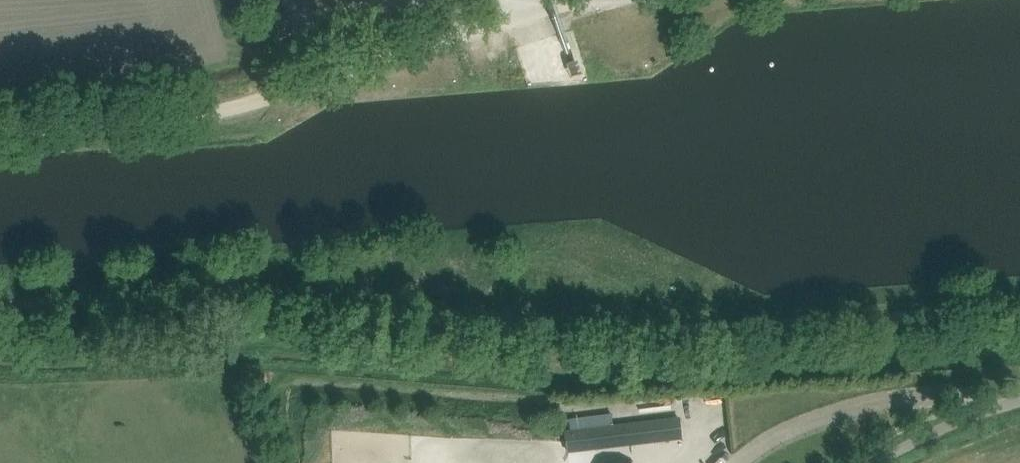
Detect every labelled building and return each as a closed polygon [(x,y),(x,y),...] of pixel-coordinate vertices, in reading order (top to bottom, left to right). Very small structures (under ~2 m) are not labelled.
[(678,417),(578,429),(581,451),(681,438),(678,417)]
